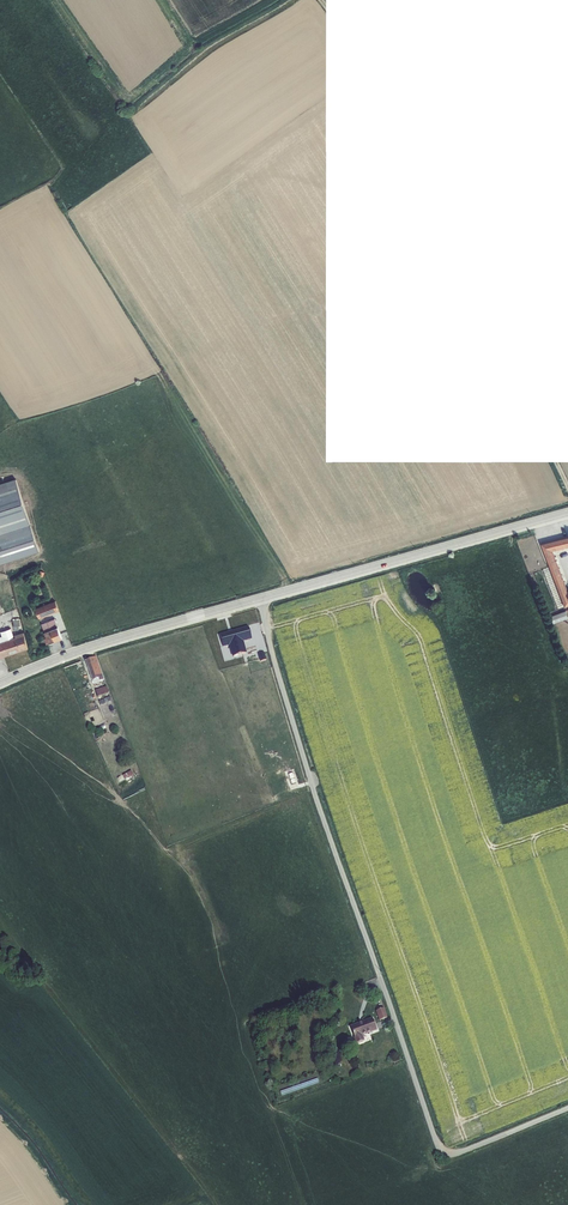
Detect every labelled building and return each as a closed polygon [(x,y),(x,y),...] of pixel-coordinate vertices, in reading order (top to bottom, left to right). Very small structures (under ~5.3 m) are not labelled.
[(31,525),(16,479),(0,484),(0,535),(31,525)] [(0,535),(0,564),(39,551),(31,525),(0,535)] [(567,590),(553,550),(567,547),(567,536),(540,543),(565,607),(567,606),(567,590)] [(35,609),(39,619),(59,611),(55,601),(35,609)] [(55,618),(41,624),(49,643),(55,640),(51,630),(58,627),(55,618)] [(62,638),(58,627),(51,630),(55,640),(55,641),(62,638)] [(229,631),(231,640),(251,636),(249,627),(229,631)] [(2,636),(13,633),(11,628),(0,631),(2,636)] [(29,648),(24,632),(15,635),(14,632),(13,633),(2,636),(0,637),(0,658),(29,648)] [(251,636),(231,640),(234,650),(240,649),(239,643),(237,644),(236,642),(248,639),(248,641),(254,640),(256,639),(256,637),(254,638),(254,635),(251,636)] [(96,657),(85,660),(92,681),(93,681),(98,679),(99,681),(104,680),(96,657)] [(109,694),(106,687),(95,691),(97,697),(101,696),(102,697),(109,694)] [(98,701),(100,705),(111,701),(110,697),(98,701)] [(117,778),(120,783),(126,780),(126,781),(133,777),(133,775),(135,773),(131,766),(128,769),(129,772),(117,778)] [(376,1011),(379,1021),(387,1018),(384,1008),(376,1011)] [(376,1031),(372,1018),(350,1026),(354,1038),(356,1044),(364,1041),(363,1036),(376,1031)]
